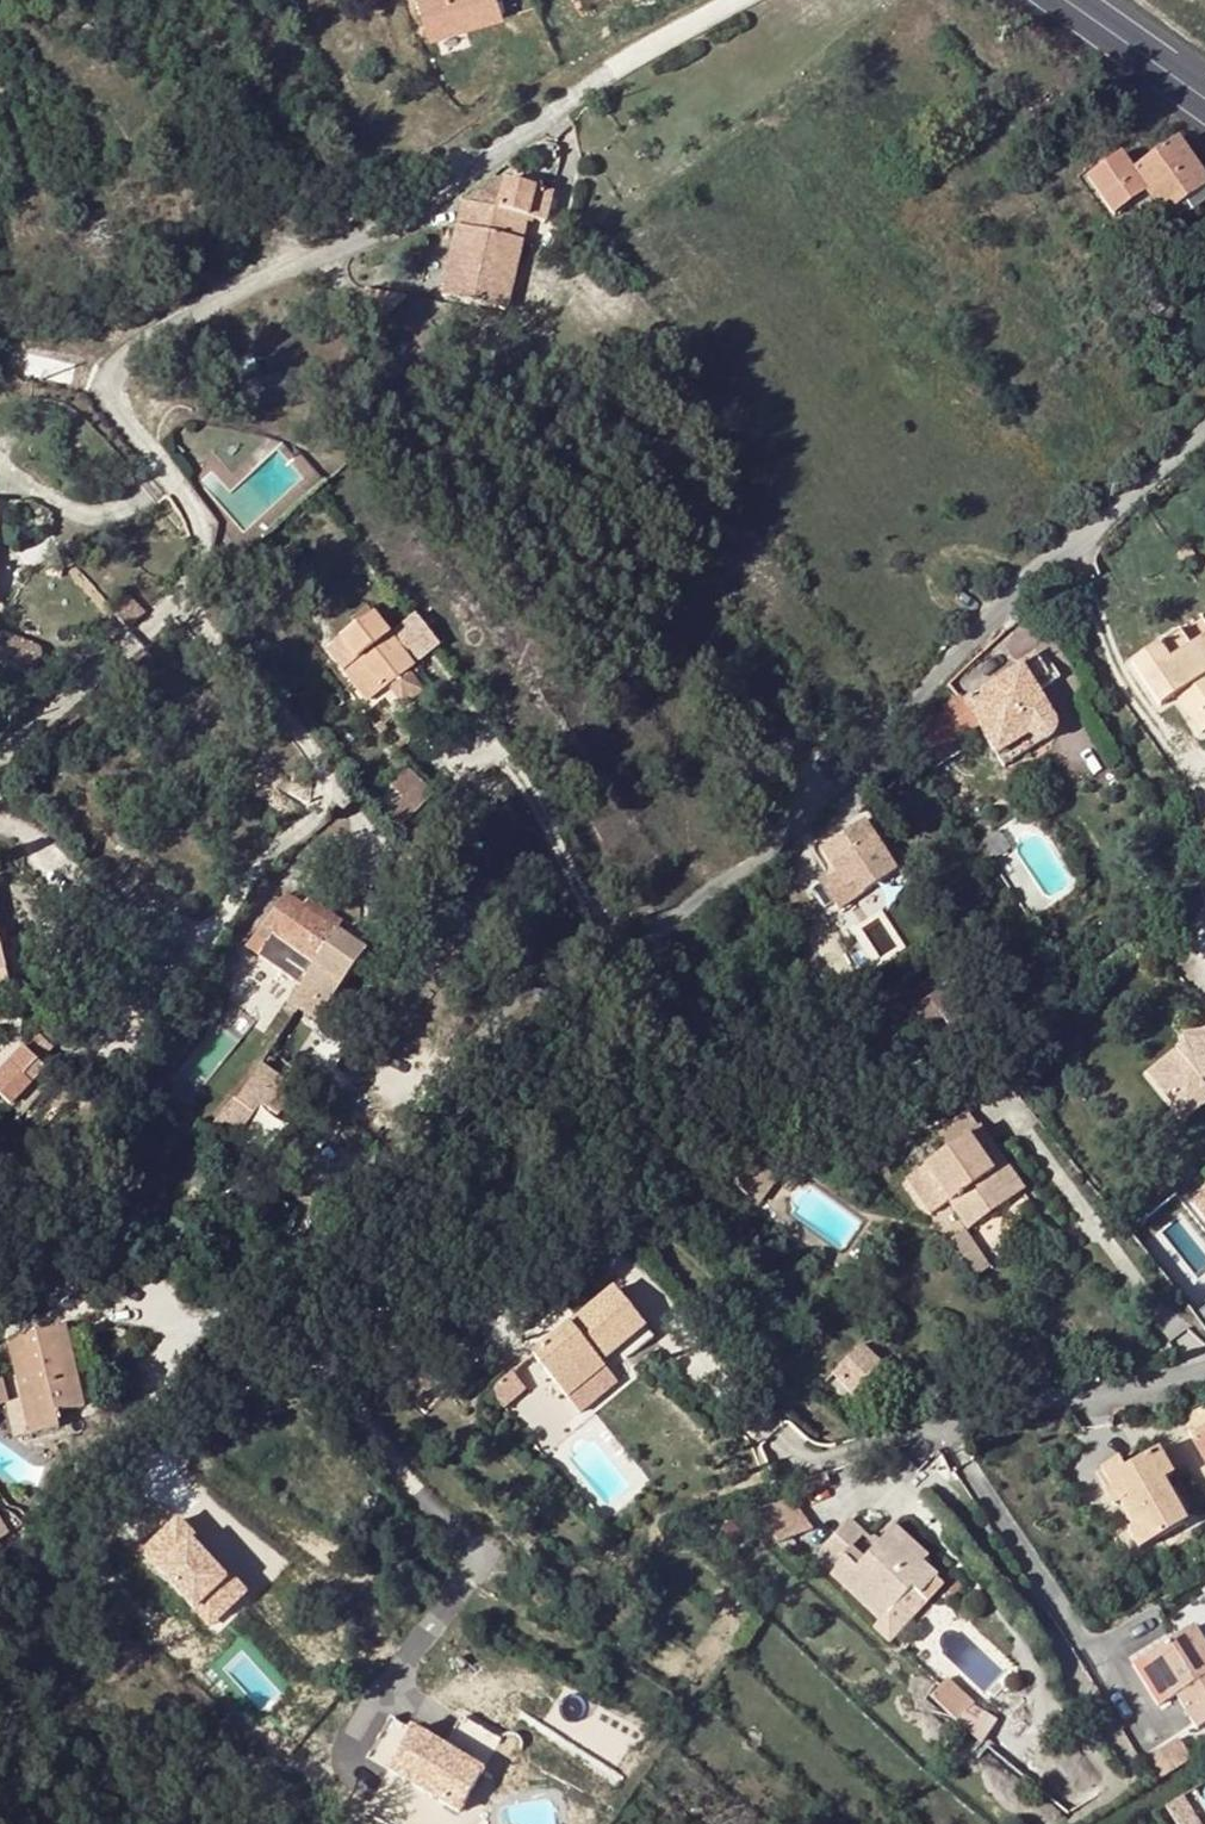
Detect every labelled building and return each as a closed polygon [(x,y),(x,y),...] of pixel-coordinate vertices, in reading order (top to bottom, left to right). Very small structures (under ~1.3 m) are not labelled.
[(421,36),(497,23),(493,0),(415,0),(421,36)] [(1115,217),(1148,195),(1164,218),(1181,206),(1204,190),(1204,180),(1180,142),(1134,173),(1123,157),(1089,179),(1115,217)] [(501,184),(464,206),(499,213),(505,185),(501,184)] [(494,286),(504,241),(524,246),(530,221),(549,225),(556,196),(505,185),(499,213),(464,206),(443,297),(509,311),(513,290),(494,286)] [(1204,205),(1204,190),(1181,206),(1189,216),(1204,205)] [(494,286),(513,290),(524,246),(504,241),(494,286)] [(1155,296),(1134,310),(1144,324),(1164,310),(1155,296)] [(507,318),(472,310),(470,321),(505,328),(507,318)] [(127,598),(113,613),(131,631),(145,616),(127,598)] [(419,663),(439,647),(417,618),(391,638),(374,616),(344,641),(359,663),(348,672),(369,701),(412,667),(404,656),(410,652),(419,663)] [(1198,681),(1204,676),(1204,647),(1200,640),(1192,647),(1181,632),(1132,664),(1160,707),(1176,696),(1202,735),(1204,733),(1204,691),(1198,681)] [(1038,744),(1042,743),(1046,743),(1050,741),(1053,738),(1055,735),(1056,732),(1057,728),(1057,724),(1055,720),(1038,694),(1059,681),(1044,657),(1038,661),(1035,656),(1018,666),(1020,671),(966,705),(962,699),(944,709),(946,713),(908,736),(920,757),(926,754),(946,741),(959,733),(962,737),(979,726),(997,756),(1028,737),(1031,740),(1034,742),(1038,744)] [(393,691),(404,706),(423,692),(411,677),(393,691)] [(1031,740),(1028,737),(997,756),(1005,769),(1046,743),(1042,743),(1038,744),(1034,742),(1031,740)] [(956,759),(946,741),(926,754),(936,771),(956,759)] [(422,786),(391,817),(404,829),(434,799),(422,786)] [(852,856),(835,866),(849,886),(843,890),(851,901),(862,894),(897,870),(876,840),(852,856)] [(338,933),(305,910),(288,897),(266,929),(277,938),(262,960),(301,988),(290,1004),(291,1012),(297,1017),(302,1010),(319,1022),(367,954),(338,933)] [(305,910),(338,933),(345,924),(312,900),(305,910)] [(1,948),(0,945),(0,988),(10,985),(1,948)] [(1188,1036),(1186,1039),(1187,1046),(1204,1043),(1204,1033),(1188,1036)] [(1156,1080),(1174,1103),(1202,1082),(1204,1081),(1204,1043),(1187,1046),(1173,1057),(1156,1080)] [(41,1067),(17,1045),(0,1065),(0,1099),(7,1105),(41,1067)] [(1155,1079),(1171,1058),(1151,1073),(1155,1079)] [(238,1103),(236,1101),(215,1131),(234,1146),(262,1107),(279,1120),(299,1093),(265,1067),(238,1103)] [(1174,1103),(1187,1119),(1204,1105),(1204,1086),(1202,1082),(1174,1103)] [(1012,1200),(986,1162),(997,1153),(982,1131),(909,1182),(933,1216),(952,1203),(970,1230),(1012,1200)] [(1012,1200),(1024,1192),(997,1153),(986,1162),(1012,1200)] [(1195,1201),(1204,1213),(1204,1193),(1195,1201)] [(967,1232),(950,1244),(977,1279),(992,1268),(967,1232)] [(606,1353),(611,1359),(645,1332),(613,1293),(535,1357),(570,1401),(607,1372),(602,1366),(598,1360),(606,1353)] [(23,1402),(31,1437),(60,1430),(57,1417),(85,1410),(67,1331),(11,1346),(23,1402)] [(882,1366),(862,1346),(835,1375),(855,1393),(882,1366)] [(606,1353),(598,1360),(602,1366),(611,1359),(606,1353)] [(9,1400),(2,1374),(0,1374),(0,1403),(9,1400)] [(830,1380),(849,1399),(855,1393),(835,1375),(830,1380)] [(14,1441),(31,1437),(23,1402),(6,1406),(14,1441)] [(1190,1431),(1204,1457),(1204,1423),(1190,1431)] [(1119,1458),(1102,1467),(1134,1525),(1128,1528),(1140,1548),(1187,1520),(1164,1479),(1174,1474),(1158,1448),(1125,1467),(1119,1458)] [(781,1544),(811,1525),(791,1495),(762,1513),(781,1544)] [(0,1509),(0,1541),(15,1531),(0,1509)] [(210,1629),(247,1587),(167,1517),(130,1560),(210,1629)] [(831,1574),(883,1623),(914,1590),(922,1597),(939,1578),(921,1561),(928,1555),(911,1538),(902,1545),(890,1533),(864,1559),(853,1548),(865,1535),(849,1521),(821,1549),(838,1565),(831,1574)] [(897,1525),(890,1533),(902,1545),(911,1538),(897,1525)] [(945,1584),(939,1578),(922,1597),(928,1604),(945,1584)] [(764,1590),(772,1599),(780,1589),(773,1581),(764,1590)] [(794,1602),(782,1588),(773,1600),(784,1612),(794,1602)] [(914,1590),(883,1623),(891,1630),(922,1597),(914,1590)] [(1176,1696),(1198,1729),(1204,1724),(1204,1643),(1195,1626),(1152,1653),(1179,1694),(1176,1696)] [(1168,1701),(1176,1696),(1179,1694),(1152,1653),(1142,1659),(1168,1701)] [(979,1703),(951,1678),(935,1695),(963,1720),(971,1712),(983,1720),(988,1712),(977,1705),(979,1703)] [(458,1717),(442,1746),(394,1719),(368,1765),(456,1814),(499,1739),(458,1717)] [(1157,1775),(1190,1763),(1181,1738),(1148,1751),(1157,1775)]
